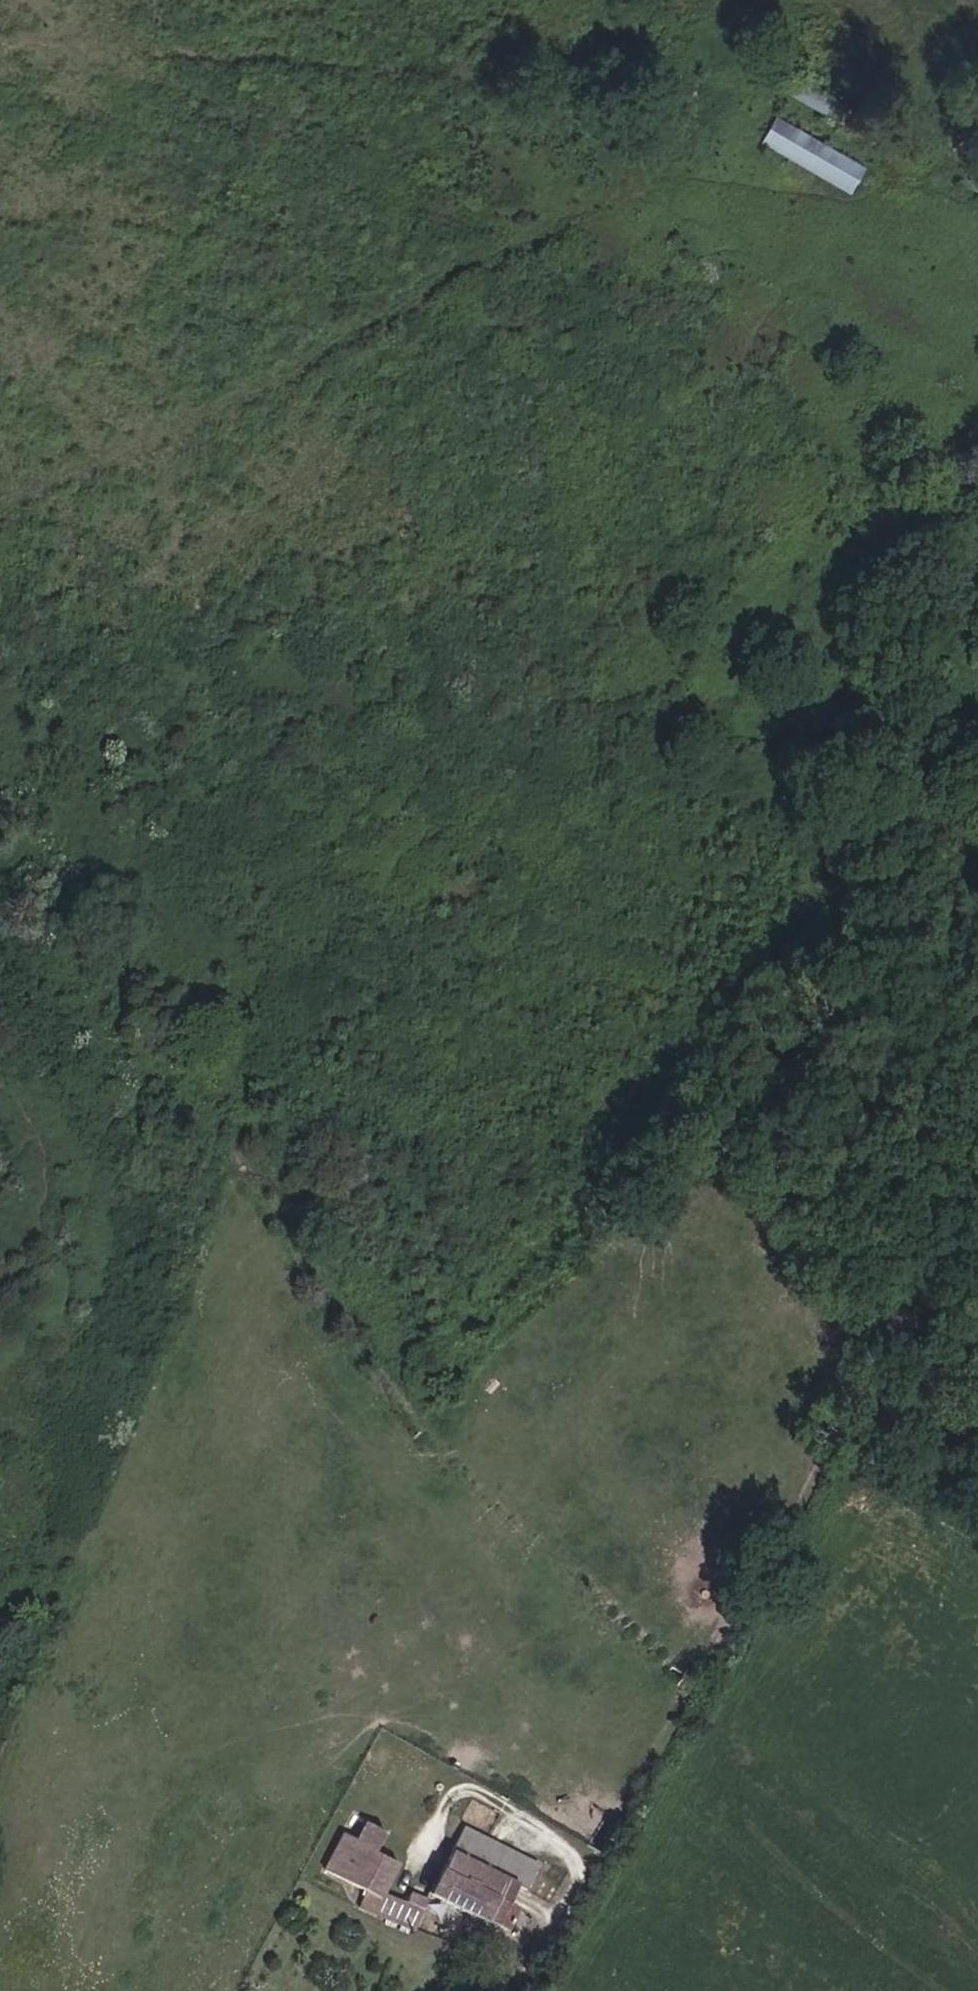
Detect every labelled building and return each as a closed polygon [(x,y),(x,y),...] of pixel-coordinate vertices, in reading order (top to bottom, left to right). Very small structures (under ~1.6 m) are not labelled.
[(778,113),(762,142),(853,191),(869,163),(778,113)] [(383,1894),(399,1862),(375,1850),(383,1834),(364,1824),(355,1840),(342,1834),(325,1869),(368,1891),(381,1898),(383,1894)] [(525,1865),(458,1831),(449,1850),(516,1884),(525,1865)] [(516,1884),(449,1850),(428,1892),(506,1931),(516,1911),(505,1906),(516,1884)] [(547,1895),(558,1871),(536,1860),(524,1884),(547,1895)] [(421,1911),(383,1894),(381,1898),(368,1891),(360,1908),(412,1932),(421,1911)]
